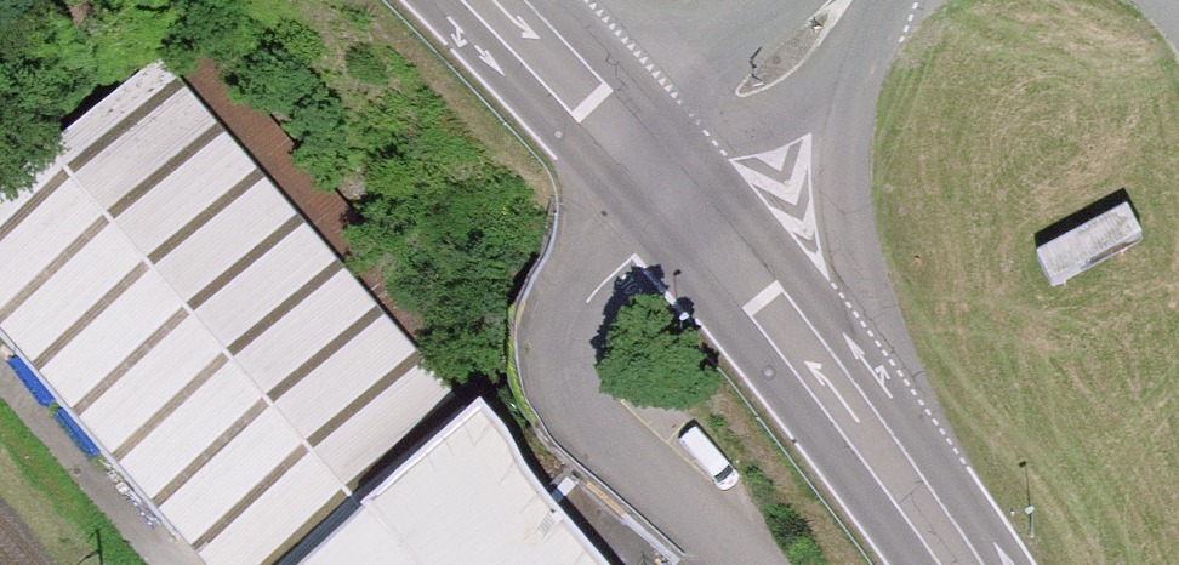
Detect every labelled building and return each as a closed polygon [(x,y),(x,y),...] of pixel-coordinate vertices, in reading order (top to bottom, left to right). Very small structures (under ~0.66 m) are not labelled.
[(164,55),(0,202),(0,319),(213,564),(303,564),(477,417),(164,55)] [(303,564),(605,564),(477,417),(303,564)]
